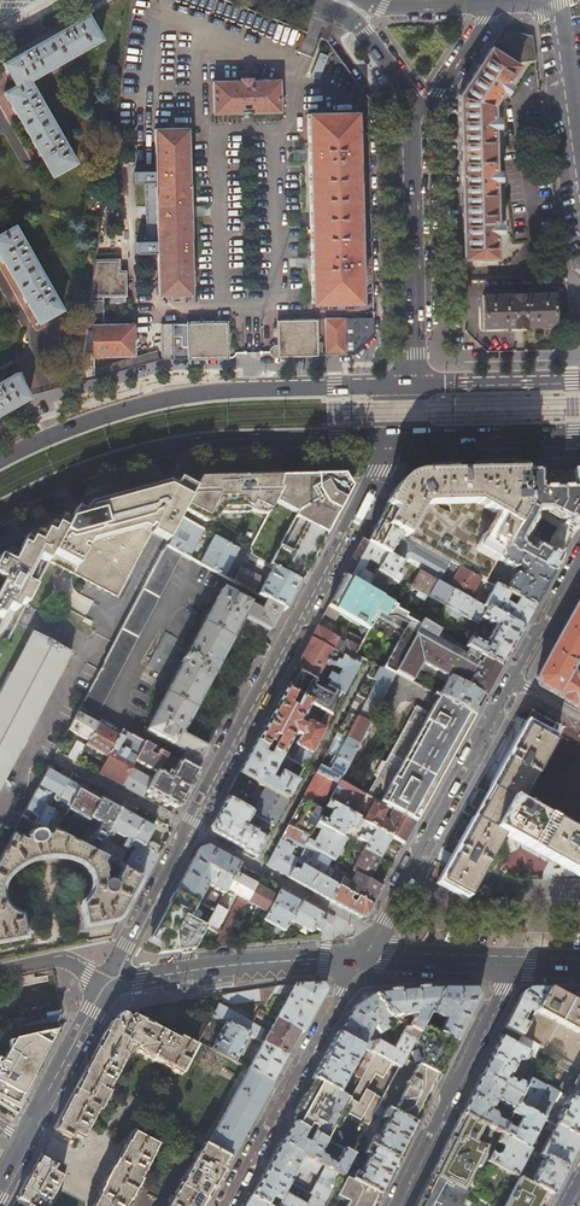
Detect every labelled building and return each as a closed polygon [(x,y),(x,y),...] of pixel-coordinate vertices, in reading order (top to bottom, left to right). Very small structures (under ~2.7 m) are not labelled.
[(4,92),(54,180),(77,167),(28,80),(101,39),(88,16),(3,63),(16,86),(4,92)] [(459,96),(463,258),(496,258),(496,234),(501,234),(501,225),(495,225),(494,182),(500,181),(499,172),(494,172),(493,129),(498,129),(498,120),(493,120),(492,106),(501,93),(506,96),(511,88),(506,85),(521,62),(536,61),(532,36),(503,29),(459,96)] [(330,71),(340,85),(353,76),(335,51),(326,58),(330,71)] [(214,82),(215,113),(280,113),(280,81),(252,82),(252,80),(241,80),(241,82),(214,82)] [(308,115),(312,305),(360,304),(356,114),(308,115)] [(157,239),(159,295),(190,294),(189,238),(190,238),(189,186),(188,186),(187,129),(155,129),(156,186),(145,186),(145,197),(136,196),(136,197),(130,197),(130,228),(137,229),(146,229),(146,239),(157,239)] [(131,171),(132,184),(150,183),(150,170),(131,171)] [(38,323),(62,309),(14,226),(0,234),(0,256),(38,323)] [(152,254),(151,241),(133,242),(133,254),(152,254)] [(114,261),(94,261),(85,325),(92,325),(92,330),(84,329),(77,383),(94,378),(94,369),(97,369),(97,361),(93,361),(93,356),(133,355),(133,324),(103,325),(103,296),(126,296),(126,272),(119,273),(119,261),(114,261)] [(553,294),(545,294),(483,296),(484,327),(526,326),(554,325),(553,294)] [(325,320),(326,355),(354,354),(375,334),(375,319),(325,320)] [(277,321),(278,357),(322,355),(322,342),(317,342),(316,320),(277,321)] [(171,324),(172,359),(227,358),(227,322),(171,324)] [(147,361),(158,358),(156,351),(134,357),(138,373),(150,370),(147,361)] [(29,397),(21,382),(25,380),(21,372),(17,374),(16,373),(0,382),(0,413),(29,397)] [(504,548),(552,574),(558,563),(562,557),(549,550),(547,552),(535,546),(531,551),(519,545),(535,516),(533,515),(536,511),(547,511),(565,520),(563,524),(576,531),(579,524),(579,470),(573,471),(574,489),(557,490),(540,490),(540,471),(522,472),(523,513),(504,548)] [(376,525),(367,543),(387,554),(400,534),(480,578),(485,582),(497,561),(504,548),(523,513),(522,472),(506,472),(418,474),(397,486),(376,525)] [(302,504),(332,522),(350,489),(346,483),(342,476),(328,476),(321,476),(311,477),(308,495),(302,504)] [(242,478),(200,479),(180,520),(203,532),(213,537),(237,551),(247,556),(263,526),(282,491),(280,490),(280,477),(242,478)] [(308,495),(311,477),(299,477),(290,477),(280,477),(280,490),(282,491),(302,504),(308,495)] [(176,488),(151,535),(168,544),(180,520),(200,479),(180,480),(176,488)] [(151,535),(176,488),(168,483),(138,491),(89,505),(85,512),(77,508),(75,509),(47,563),(48,564),(117,599),(151,535)] [(263,526),(313,558),(332,522),(302,504),(282,491),(263,526)] [(75,509),(15,543),(0,552),(0,655),(48,564),(47,563),(75,509)] [(203,532),(180,520),(168,544),(166,547),(181,555),(188,558),(203,532)] [(263,526),(247,556),(300,583),(313,558),(263,526)] [(387,554),(405,564),(419,572),(436,581),(453,591),(468,600),(480,578),(400,534),(387,554)] [(223,577),(237,551),(213,537),(199,564),(223,577)] [(377,572),(387,554),(367,543),(362,540),(343,570),(369,585),(377,572)] [(181,555),(166,547),(166,546),(79,710),(94,718),(96,719),(181,555)] [(552,574),(504,548),(497,561),(513,570),(515,570),(517,565),(523,569),(524,571),(521,572),(520,574),(523,576),(521,579),(516,576),(512,577),(504,592),(533,608),(543,591),(552,574)] [(403,568),(405,564),(387,554),(377,572),(392,581),(396,584),(399,580),(398,578),(394,576),(400,567),(403,568)] [(232,582),(253,593),(260,579),(240,568),(232,582)] [(261,598),(281,608),(285,611),(294,594),(300,583),(272,569),(257,596),(261,598)] [(323,604),(328,607),(368,630),(387,596),(369,585),(343,570),(333,587),(323,604)] [(387,596),(392,581),(377,572),(369,585),(387,596)] [(427,597),(436,581),(419,572),(409,590),(412,592),(414,589),(427,597)] [(443,609),(453,591),(436,581),(427,597),(442,605),(441,608),(443,609)] [(490,591),(481,607),(486,610),(521,630),(528,618),(533,608),(504,592),(489,584),(486,589),(490,591)] [(269,630),(281,608),(261,598),(255,609),(221,590),(186,656),(187,656),(182,666),(180,666),(145,731),(185,752),(179,763),(194,771),(206,749),(188,736),(210,695),(251,619),(269,630)] [(470,601),(468,600),(453,591),(443,609),(446,611),(447,608),(461,616),(470,601)] [(395,606),(387,596),(368,630),(362,640),(354,654),(363,659),(369,662),(374,664),(394,676),(396,673),(438,696),(474,716),(478,708),(500,668),(465,648),(449,638),(432,628),(415,618),(399,608),(395,606)] [(572,672),(579,657),(579,598),(551,649),(536,678),(539,686),(576,707),(579,709),(579,676),(572,672)] [(481,607),(470,601),(461,616),(475,623),(474,626),(477,628),(481,620),(486,610),(481,607)] [(339,614),(328,607),(323,615),(335,621),(339,614)] [(486,610),(481,620),(497,629),(487,648),(476,642),(480,635),(475,631),(469,641),(465,648),(500,668),(506,657),(521,630),(486,610)] [(344,643),(337,640),(338,638),(317,627),(310,639),(351,661),(354,654),(362,640),(350,633),(344,643)] [(0,696),(0,787),(69,655),(32,636),(0,696)] [(359,665),(351,661),(310,639),(302,656),(295,669),(316,680),(328,659),(342,667),(338,673),(332,670),(326,680),(330,681),(327,686),(343,695),(352,679),(359,665)] [(351,661),(359,665),(363,659),(354,654),(351,661)] [(378,707),(394,676),(374,664),(366,679),(375,684),(371,691),(362,687),(356,697),(378,707)] [(326,712),(332,715),(338,706),(343,695),(327,686),(324,691),(314,685),(316,680),(295,669),(290,678),(284,688),(295,694),(300,697),(311,703),(326,712)] [(292,700),(295,694),(284,688),(270,715),(256,741),(267,747),(270,741),(275,744),(272,749),(283,755),(294,734),(299,737),(296,743),(297,746),(300,748),(293,761),(305,767),(319,741),(332,715),(326,712),(319,725),(312,721),(307,721),(304,727),(299,724),(311,703),(300,697),(298,703),(292,700)] [(428,798),(474,716),(438,696),(429,713),(416,705),(367,795),(393,809),(415,822),(428,798)] [(370,723),(378,707),(356,697),(352,704),(348,712),(370,723)] [(358,744),(370,723),(348,712),(341,724),(337,733),(358,744)] [(99,721),(96,719),(94,718),(92,722),(77,714),(68,730),(88,742),(99,721)] [(522,803),(556,741),(554,740),(556,736),(527,720),(470,822),(467,829),(436,883),(466,899),(468,896),(469,897),(504,834),(579,877),(579,836),(522,803)] [(103,722),(99,721),(88,742),(86,746),(96,752),(107,758),(109,754),(113,747),(121,732),(116,729),(113,734),(100,727),(103,722)] [(130,737),(121,732),(113,747),(135,760),(144,745),(132,738),(131,740),(133,742),(132,744),(127,742),(130,737)] [(347,765),(358,744),(337,733),(333,739),(343,744),(336,759),(347,765)] [(329,748),(326,753),(336,759),(343,744),(333,739),(329,748)] [(264,753),(267,747),(256,741),(248,757),(239,774),(258,784),(265,788),(287,800),(293,790),(297,781),(280,773),(276,781),(270,778),(281,759),(287,763),(289,759),(283,755),(272,749),(269,756),(264,753)] [(70,758),(77,762),(85,747),(78,743),(70,758)] [(152,749),(144,745),(135,760),(135,761),(156,774),(166,757),(157,752),(154,757),(149,754),(152,749)] [(109,754),(107,758),(98,774),(109,780),(121,787),(131,769),(132,766),(109,754)] [(194,771),(179,763),(166,757),(156,774),(152,781),(142,798),(156,806),(169,813),(172,808),(181,805),(190,789),(198,773),(194,771)] [(339,780),(347,765),(336,759),(330,771),(320,765),(315,773),(337,785),(339,780)] [(152,781),(131,769),(121,787),(132,792),(142,798),(152,781)] [(57,775),(47,770),(23,816),(28,819),(32,812),(39,815),(36,823),(45,828),(50,819),(49,818),(54,809),(47,806),(46,803),(49,797),(46,795),(48,791),(57,795),(55,799),(58,800),(68,781),(57,775)] [(335,788),(337,785),(315,773),(311,782),(301,799),(323,811),(325,808),(320,805),(323,799),(325,801),(328,797),(325,795),(330,786),(335,788)] [(256,787),(258,784),(239,774),(232,786),(225,799),(254,815),(273,826),(281,811),(287,800),(265,788),(254,809),(247,805),(248,803),(245,801),(253,785),(256,787)] [(364,794),(339,780),(337,785),(335,788),(328,802),(391,838),(403,844),(407,836),(415,822),(393,809),(389,815),(384,812),(383,808),(373,803),(367,815),(362,812),(360,814),(355,811),(364,794)] [(74,785),(68,781),(58,800),(54,809),(49,818),(50,819),(45,828),(50,830),(54,821),(55,821),(58,815),(58,810),(65,814),(67,810),(78,790),(79,787),(74,785)] [(85,795),(78,790),(67,810),(88,822),(89,819),(98,802),(85,795)] [(100,799),(98,802),(89,819),(99,824),(98,829),(97,832),(95,830),(93,834),(95,836),(93,840),(89,837),(86,843),(79,839),(76,844),(96,855),(119,810),(111,805),(100,799)] [(251,820),(254,815),(225,799),(217,815),(210,828),(211,832),(229,842),(257,857),(267,837),(245,824),(249,818),(251,820)] [(320,818),(323,811),(301,799),(296,809),(287,826),(309,838),(314,828),(308,825),(311,820),(314,821),(312,824),(316,826),(317,824),(320,818)] [(124,801),(119,810),(96,855),(105,860),(121,868),(141,880),(144,881),(152,868),(159,854),(156,853),(159,847),(152,843),(149,844),(148,845),(146,844),(154,829),(145,824),(124,813),(129,804),(124,801)] [(328,823),(320,818),(317,824),(342,837),(348,825),(354,825),(353,828),(365,835),(363,838),(360,836),(359,839),(367,844),(364,849),(380,858),(386,847),(391,838),(328,802),(325,807),(333,812),(331,813),(327,820),(328,823)] [(254,815),(251,820),(271,830),(273,826),(254,815)] [(317,824),(316,826),(314,828),(319,831),(313,844),(307,841),(305,845),(320,853),(334,861),(346,839),(342,837),(317,824)] [(307,841),(309,838),(287,826),(283,834),(267,864),(267,867),(275,871),(287,878),(295,863),(297,860),(289,855),(293,848),(296,849),(297,846),(303,849),(305,845),(307,841)] [(14,834),(0,861),(0,946),(26,941),(22,918),(16,916),(14,914),(11,912),(8,909),(7,906),(5,904),(4,902),(3,899),(3,896),(2,894),(3,891),(5,887),(6,883),(9,879),(11,876),(15,872),(19,869),(23,866),(28,863),(33,861),(38,860),(43,859),(49,858),(52,858),(57,858),(62,859),(71,861),(74,862),(77,864),(80,865),(82,867),(84,869),(86,871),(88,873),(89,876),(90,878),(91,881),(91,883),(91,886),(91,890),(89,896),(87,899),(86,902),(84,904),(81,907),(85,930),(119,922),(141,880),(121,868),(113,883),(111,883),(109,882),(108,883),(105,883),(102,866),(105,860),(96,855),(76,844),(52,831),(50,835),(47,835),(47,834),(46,833),(45,832),(43,832),(42,831),(40,831),(38,831),(35,831),(34,832),(32,833),(30,835),(29,836),(26,837),(27,839),(24,840),(14,834)] [(320,853),(305,845),(303,849),(300,854),(306,857),(301,866),(302,867),(337,886),(352,894),(357,897),(372,906),(380,893),(383,887),(368,879),(356,872),(351,882),(315,862),(320,853)] [(224,894),(226,890),(235,873),(240,865),(220,854),(207,847),(198,850),(187,870),(176,891),(198,903),(208,885),(224,894)] [(374,868),(380,858),(364,849),(361,848),(359,852),(362,853),(352,870),(356,872),(368,879),(374,868)] [(299,865),(295,863),(287,878),(317,894),(330,901),(337,886),(302,867),(298,873),(295,871),(299,865)] [(245,878),(235,873),(226,890),(229,892),(228,895),(231,896),(233,894),(247,901),(257,885),(245,878)] [(266,890),(257,885),(247,901),(268,913),(272,906),(273,903),(277,896),(266,890)] [(348,900),(352,894),(337,886),(330,901),(348,911),(361,918),(366,917),(370,910),(372,906),(357,897),(354,903),(348,900)] [(280,890),(277,896),(273,903),(277,905),(275,908),(272,906),(268,913),(265,918),(286,930),(291,921),(301,902),(291,897),(280,890)] [(202,905),(198,903),(176,891),(163,915),(150,939),(161,944),(162,954),(194,950),(194,949),(200,937),(207,923),(214,911),(206,907),(202,905)] [(301,902),(291,921),(313,933),(315,929),(320,932),(323,927),(325,923),(330,926),(335,917),(321,910),(320,912),(311,907),(301,902)] [(214,911),(207,923),(218,929),(227,912),(217,907),(214,911)] [(157,954),(162,954),(161,944),(150,939),(144,951),(157,954)] [(276,1018),(300,1032),(302,1033),(305,1027),(325,990),(321,985),(282,986),(260,989),(260,988),(224,994),(220,1001),(238,1004),(270,1000),(273,993),(279,992),(278,994),(279,994),(289,994),(276,1018)] [(402,992),(374,995),(389,1016),(397,1015),(398,1015),(399,1015),(399,1016),(400,1016),(400,1017),(405,1016),(406,1016),(406,1015),(414,1015),(414,1020),(413,1020),(408,1028),(418,1034),(422,1026),(442,989),(429,989),(402,992)] [(458,989),(442,989),(422,1026),(436,1033),(456,1043),(466,1023),(479,997),(474,989),(458,989)] [(534,1011),(547,989),(528,989),(521,993),(513,1009),(504,1026),(520,1035),(529,1020),(526,1019),(527,1016),(525,1014),(528,1008),(534,1011)] [(547,989),(534,1011),(529,1020),(520,1035),(543,1048),(579,1069),(579,1007),(547,989)] [(389,1016),(374,995),(354,1008),(348,1019),(339,1035),(364,1048),(375,1054),(399,1068),(404,1058),(418,1034),(408,1028),(406,1027),(394,1049),(377,1039),(373,1040),(371,1043),(366,1040),(374,1026),(380,1034),(387,1029),(385,1025),(386,1023),(384,1020),(389,1016)] [(213,1015),(216,1016),(225,1022),(246,1033),(252,1023),(219,1004),(213,1015)] [(113,1023),(111,1022),(90,1060),(72,1096),(53,1130),(70,1138),(72,1134),(81,1139),(96,1111),(98,1112),(108,1093),(106,1092),(132,1045),(135,1047),(136,1051),(180,1074),(197,1044),(180,1036),(179,1038),(136,1016),(136,1018),(132,1019),(132,1018),(131,1016),(130,1015),(129,1014),(128,1013),(126,1012),(125,1012),(122,1013),(121,1013),(119,1014),(118,1015),(117,1016),(117,1017),(116,1019),(116,1022),(113,1023)] [(299,1032),(300,1032),(276,1018),(268,1032),(252,1023),(246,1033),(249,1035),(263,1042),(248,1069),(272,1082),(277,1072),(299,1032)] [(249,1035),(246,1033),(225,1022),(211,1048),(235,1062),(249,1035)] [(426,1052),(436,1033),(422,1026),(418,1034),(404,1058),(439,1077),(447,1059),(449,1057),(438,1050),(434,1057),(426,1052)] [(520,1035),(504,1026),(500,1034),(498,1038),(528,1054),(538,1060),(543,1048),(520,1035)] [(13,1119),(23,1101),(47,1055),(61,1030),(58,1028),(30,1034),(27,1039),(21,1036),(19,1039),(14,1036),(0,1063),(0,1111),(13,1119)] [(364,1048),(339,1035),(337,1033),(325,1055),(312,1078),(315,1079),(345,1096),(346,1094),(344,1092),(346,1088),(343,1086),(364,1048)] [(528,1054),(498,1038),(487,1060),(480,1075),(519,1097),(525,1086),(513,1079),(512,1081),(507,1079),(509,1076),(510,1076),(514,1068),(513,1068),(516,1061),(520,1063),(524,1061),(528,1054)] [(379,1105),(399,1068),(375,1054),(372,1058),(362,1076),(350,1099),(375,1112),(379,1105)] [(358,1074),(362,1076),(372,1058),(367,1056),(358,1074)] [(439,1077),(404,1058),(399,1068),(379,1105),(381,1106),(415,1124),(425,1105),(434,1085),(439,1077)] [(250,1122),(272,1082),(248,1069),(209,1140),(197,1133),(194,1139),(203,1144),(230,1159),(250,1122)] [(579,1069),(565,1095),(566,1096),(579,1104),(579,1069)] [(511,1113),(516,1104),(519,1097),(480,1075),(469,1097),(460,1114),(500,1134),(505,1126),(511,1113)] [(529,1076),(525,1086),(519,1097),(516,1104),(528,1111),(537,1093),(551,1100),(556,1091),(529,1076)] [(302,1102),(292,1121),(326,1140),(350,1099),(345,1096),(315,1079),(302,1102)] [(566,1096),(555,1116),(554,1116),(552,1118),(555,1120),(553,1124),(579,1139),(579,1104),(566,1096)] [(543,1119),(528,1111),(516,1104),(511,1113),(522,1119),(516,1131),(505,1126),(500,1134),(527,1148),(543,1119)] [(381,1106),(361,1145),(395,1162),(405,1144),(415,1124),(381,1106)] [(460,1114),(453,1128),(438,1159),(430,1174),(490,1205),(545,1205),(551,1196),(529,1184),(515,1177),(487,1161),(491,1153),(496,1142),(500,1134),(460,1114)] [(157,1117),(156,1117),(147,1133),(130,1125),(128,1128),(132,1130),(122,1149),(120,1148),(116,1156),(117,1156),(96,1195),(95,1194),(92,1201),(93,1202),(90,1205),(123,1205),(127,1200),(129,1201),(140,1180),(138,1179),(143,1169),(144,1170),(149,1162),(148,1161),(166,1128),(190,1141),(192,1138),(157,1117)] [(286,1131),(280,1143),(321,1166),(323,1167),(340,1176),(340,1175),(345,1166),(351,1155),(326,1140),(292,1121),(286,1131)] [(579,1141),(579,1139),(553,1124),(549,1122),(545,1129),(551,1132),(539,1155),(565,1169),(571,1158),(579,1141)] [(500,1134),(496,1142),(500,1145),(501,1149),(499,1154),(495,1155),(491,1153),(487,1161),(515,1177),(529,1149),(527,1148),(500,1134)] [(321,1166),(280,1143),(273,1156),(265,1169),(286,1181),(296,1164),(314,1173),(317,1173),(321,1166)] [(230,1159),(203,1144),(169,1205),(204,1205),(230,1159)] [(361,1145),(344,1177),(379,1195),(388,1178),(395,1162),(361,1145)] [(554,1189),(565,1169),(539,1155),(536,1153),(533,1158),(540,1161),(529,1184),(551,1196),(554,1189)] [(27,1205),(47,1205),(48,1205),(47,1203),(61,1176),(52,1171),(55,1166),(39,1158),(16,1199),(26,1205),(27,1205)] [(325,1202),(340,1176),(323,1167),(309,1193),(325,1202)] [(257,1184),(251,1195),(251,1196),(269,1205),(323,1205),(325,1202),(309,1193),(306,1192),(304,1196),(309,1198),(305,1205),(284,1193),(290,1183),(286,1181),(265,1169),(257,1184)] [(430,1174),(414,1205),(490,1205),(430,1174)] [(340,1175),(340,1176),(325,1202),(323,1205),(374,1205),(379,1195),(344,1177),(340,1175)] [(251,1196),(248,1194),(241,1205),(243,1205),(269,1205),(251,1196)]
